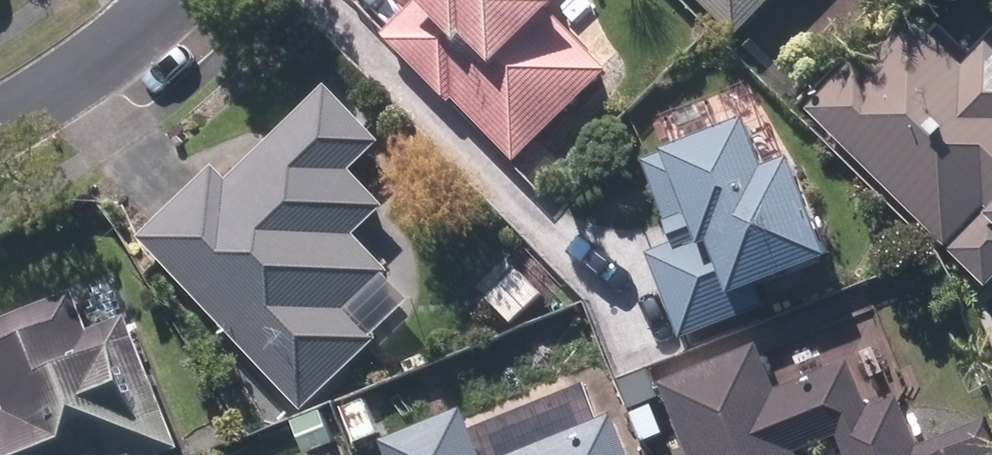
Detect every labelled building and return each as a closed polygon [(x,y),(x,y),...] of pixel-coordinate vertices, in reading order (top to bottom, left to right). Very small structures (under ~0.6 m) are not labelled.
[(518,158),(616,69),(561,10),(572,0),(430,0),(393,33),(450,96),(458,90),(518,158)] [(744,30),(773,0),(713,0),(744,30)] [(974,66),(925,17),(875,66),(867,59),(821,105),(957,241),(991,206),(991,49),(974,66)] [(147,236),(311,407),(386,336),(359,307),(399,270),(363,232),(393,203),(359,168),(390,139),(337,82),(235,178),(222,165),(147,236)] [(656,250),(689,337),(775,303),(767,282),(850,251),(812,152),(784,164),(765,115),(721,132),(708,99),(672,113),(685,146),(654,159),(686,239),(656,250)] [(498,296),(518,318),(547,291),(527,269),(498,296)] [(378,315),(390,318),(400,313),(403,299),(397,289),(385,286),(375,293),(372,305),(378,315)] [(188,445),(135,314),(98,328),(81,288),(0,320),(0,378),(12,410),(0,415),(0,454),(163,454),(188,445)] [(766,342),(669,381),(699,454),(808,454),(806,450),(845,434),(854,454),(991,454),(991,419),(927,444),(907,395),(877,408),(857,360),(785,389),(766,342)] [(625,380),(634,405),(665,394),(656,369),(625,380)] [(470,404),(388,438),(394,454),(491,454),(470,404)] [(621,412),(515,454),(638,454),(621,412)]
